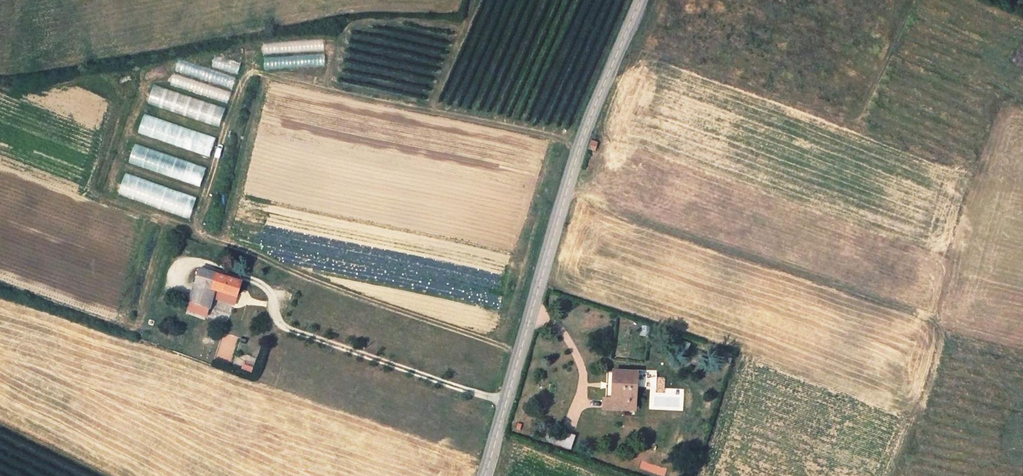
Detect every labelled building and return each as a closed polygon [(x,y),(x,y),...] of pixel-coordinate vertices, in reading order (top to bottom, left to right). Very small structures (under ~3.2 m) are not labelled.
[(480,70),(468,68),(467,74),(479,77),(480,70)] [(591,140),(589,148),(597,150),(599,143),(591,140)] [(208,309),(211,309),(215,290),(236,297),(240,282),(199,270),(189,302),(208,309)] [(206,317),(208,309),(189,302),(187,311),(206,317)] [(222,334),(218,358),(232,360),(236,336),(222,334)] [(722,361),(730,364),(733,354),(725,351),(722,361)] [(629,410),(630,401),(635,402),(636,374),(614,373),(613,400),(605,400),(605,409),(629,410)]
